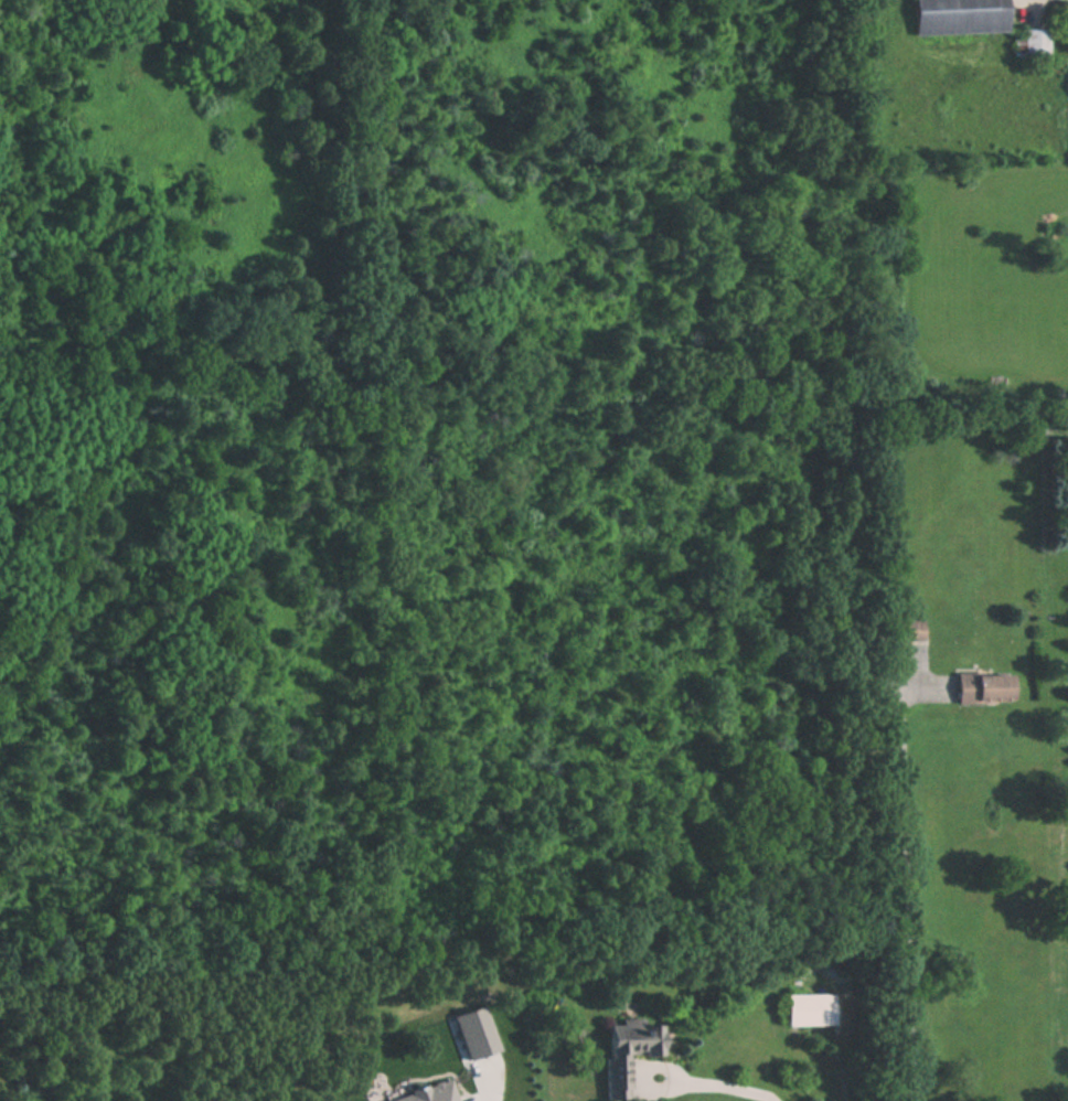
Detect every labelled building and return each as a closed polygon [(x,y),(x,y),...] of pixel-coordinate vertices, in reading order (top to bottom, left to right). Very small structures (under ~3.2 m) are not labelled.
[(1005,33),(1005,0),(912,0),(913,36),(1005,33)] [(1047,30),(1021,30),(1021,61),(1047,61),(1047,30)] [(1011,674),(956,674),(956,704),(1011,704),(1011,674)] [(787,1025),(833,1025),(833,995),(787,995),(787,1025)] [(656,1059),(656,1022),(605,1023),(605,1099),(631,1099),(631,1059),(656,1059)]
